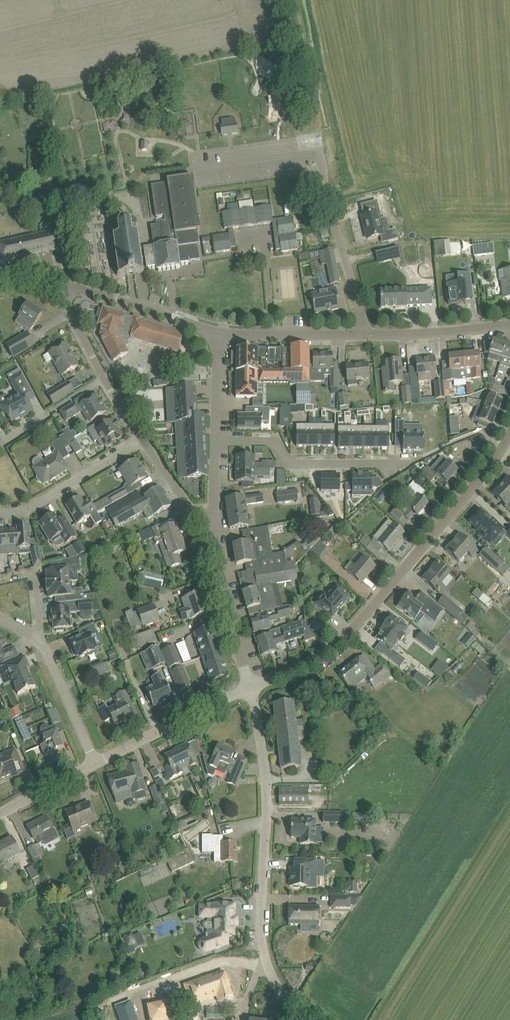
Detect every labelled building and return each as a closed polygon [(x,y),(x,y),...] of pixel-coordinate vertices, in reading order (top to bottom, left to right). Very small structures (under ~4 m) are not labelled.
[(222,136),(238,133),(236,124),(220,126),(222,136)] [(192,176),(167,180),(167,183),(151,185),(156,217),(164,216),(165,223),(151,226),(154,246),(144,248),(145,258),(147,268),(156,267),(157,270),(180,267),(180,264),(189,262),(189,261),(200,260),(198,245),(200,244),(198,230),(200,230),(198,218),(198,219),(193,186),(194,186),(192,176)] [(389,209),(387,201),(386,198),(368,203),(371,214),(362,216),(364,225),(365,225),(366,228),(368,238),(367,238),(368,239),(383,235),(377,212),(389,209)] [(273,222),(272,213),(271,206),(254,208),(256,225),(273,222)] [(240,227),(249,226),(256,225),(254,208),(238,211),(240,227)] [(224,229),(240,227),(238,211),(222,213),(223,219),(224,229)] [(279,236),(295,234),(293,217),(277,220),(279,236)] [(398,217),(385,220),(387,228),(400,225),(398,217)] [(119,223),(111,224),(112,228),(111,228),(113,236),(111,237),(112,238),(113,238),(115,246),(113,246),(113,247),(115,247),(116,255),(114,255),(114,257),(116,256),(117,265),(116,265),(116,266),(117,276),(127,274),(134,273),(135,273),(144,272),(144,270),(143,262),(140,242),(138,242),(137,234),(139,234),(139,233),(138,233),(137,224),(137,223),(137,222),(136,218),(127,220),(126,219),(126,221),(121,221),(120,220),(119,221),(120,222),(119,223)] [(3,262),(63,249),(58,229),(0,242),(0,247),(3,262)] [(322,237),(322,238),(329,237),(327,229),(321,230),(321,232),(317,233),(318,238),(322,237)] [(235,247),(234,238),(230,239),(229,234),(219,236),(213,236),(215,253),(231,251),(231,248),(235,247)] [(302,234),(295,235),(295,234),(279,236),(280,241),(275,241),(276,250),(281,250),(281,252),(291,251),(298,250),(296,241),(303,240),(302,234)] [(400,262),(432,261),(431,237),(415,238),(416,249),(400,250),(400,262)] [(444,241),(434,242),(436,257),(446,256),(444,241)] [(474,256),(487,255),(486,245),(473,246),(474,256)] [(340,283),(335,262),(333,249),(319,252),(321,265),(326,264),(330,285),(340,283)] [(504,272),(504,270),(499,271),(500,280),(502,280),(504,295),(509,295),(509,271),(504,272)] [(472,298),(470,274),(470,273),(457,275),(458,284),(446,285),(449,305),(466,303),(465,299),(472,298)] [(431,289),(380,291),(381,309),(406,308),(406,306),(432,305),(431,289)] [(311,295),(315,314),(339,310),(336,290),(311,295)] [(30,332),(36,322),(42,314),(27,304),(22,313),(19,316),(15,323),(30,332)] [(141,318),(134,316),(134,318),(125,315),(126,314),(103,308),(103,310),(101,309),(98,311),(97,315),(98,317),(100,318),(98,325),(103,326),(100,336),(103,341),(113,361),(122,356),(128,353),(125,347),(129,345),(126,339),(129,338),(178,353),(184,333),(141,320),(141,318)] [(13,357),(34,345),(27,333),(6,345),(13,357)] [(502,357),(506,344),(493,340),(489,354),(502,357)] [(72,353),(66,343),(57,348),(49,353),(62,376),(77,367),(70,354),(72,353)] [(506,344),(502,357),(500,363),(500,365),(509,368),(509,345),(506,344)] [(282,367),(282,383),(290,383),(290,384),(296,384),(300,384),(309,384),(309,382),(309,375),(309,370),(309,359),(309,356),(309,346),(291,347),(291,348),(291,359),(282,359),(282,367)] [(231,353),(231,365),(236,365),(236,372),(236,373),(257,373),(257,383),(282,383),(282,367),(267,367),(267,349),(257,348),(255,348),(255,349),(238,349),(236,349),(236,350),(236,351),(236,353),(231,353)] [(314,359),(309,359),(309,370),(309,375),(309,382),(325,382),(325,375),(330,375),(331,387),(337,387),(337,382),(337,372),(337,362),(332,362),(331,353),(313,354),(314,359)] [(480,368),(480,363),(479,353),(463,354),(466,379),(466,380),(472,379),(481,378),(480,368)] [(444,382),(449,381),(451,381),(460,380),(466,379),(463,354),(448,356),(450,370),(442,371),(443,382),(444,382)] [(436,373),(435,367),(434,357),(428,358),(428,359),(416,360),(418,375),(419,375),(419,382),(436,380),(435,373),(436,373)] [(402,382),(401,370),(400,360),(386,362),(387,368),(383,369),(385,392),(393,391),(392,383),(402,382)] [(368,378),(368,373),(367,363),(358,364),(358,366),(346,367),(348,380),(348,386),(357,385),(356,380),(368,378)] [(35,398),(29,387),(24,378),(21,373),(10,379),(18,395),(9,400),(6,394),(0,397),(0,406),(5,414),(7,413),(12,421),(21,416),(22,418),(33,412),(27,401),(35,398)] [(236,373),(236,398),(253,398),(253,401),(253,408),(263,408),(263,397),(257,397),(257,383),(257,373),(236,373)] [(509,392),(509,380),(508,379),(503,386),(495,383),(492,390),(508,396),(509,392)] [(445,392),(445,391),(443,382),(434,383),(436,402),(445,402),(445,392)] [(68,383),(48,395),(53,403),(73,391),(68,383)] [(309,384),(300,384),(301,394),(310,394),(310,384),(309,384)] [(411,399),(410,387),(402,388),(403,404),(409,403),(409,405),(412,405),(411,399)] [(196,415),(195,388),(167,389),(169,423),(176,423),(180,479),(187,478),(207,477),(206,465),(202,465),(202,459),(206,459),(204,433),(200,434),(200,428),(204,428),(203,415),(196,415)] [(340,410),(349,409),(349,406),(348,393),(338,394),(340,410)] [(78,407),(75,403),(61,412),(66,421),(83,411),(90,422),(106,412),(96,395),(78,407)] [(503,401),(493,397),(489,396),(484,408),(497,413),(503,401)] [(281,406),(281,409),(281,414),(290,415),(290,413),(289,406),(287,406),(281,406)] [(238,415),(237,429),(261,429),(261,422),(269,422),(270,408),(263,408),(253,408),(248,408),(248,415),(238,415)] [(492,426),(497,413),(484,408),(479,420),(483,422),(492,426)] [(87,429),(88,432),(95,442),(101,438),(106,446),(121,436),(117,429),(119,427),(116,422),(113,423),(112,421),(97,430),(94,425),(87,429)] [(395,421),(395,438),(403,438),(403,448),(403,450),(423,450),(423,434),(422,434),(412,434),(412,426),(404,426),(404,421),(395,421)] [(459,423),(450,424),(451,435),(460,434),(459,423)] [(309,446),(309,425),(296,425),(296,446),(309,446)] [(322,446),(322,425),(309,425),(309,446),(322,446)] [(335,425),(322,425),(322,446),(335,446),(335,425)] [(351,448),(351,427),(338,427),(338,448),(351,448)] [(363,448),(363,427),(351,427),(351,448),(363,448)] [(376,448),(376,427),(363,427),(363,448),(376,448)] [(389,427),(376,427),(376,448),(389,448),(389,427)] [(475,440),(480,447),(487,442),(482,435),(475,440)] [(82,450),(75,440),(74,437),(68,441),(76,454),(82,450)] [(40,482),(41,482),(42,482),(43,482),(43,484),(67,469),(62,460),(70,456),(60,439),(51,444),(55,451),(54,451),(53,452),(53,453),(53,455),(44,460),(42,459),(40,457),(38,457),(33,460),(33,462),(33,464),(34,466),(32,468),(37,476),(36,477),(36,478),(37,479),(37,480),(38,481),(39,482),(40,482)] [(474,450),(467,444),(456,457),(462,463),(474,450)] [(255,456),(239,456),(237,456),(236,469),(254,469),(275,469),(275,461),(262,461),(262,463),(254,463),(255,456)] [(447,463),(441,457),(429,471),(426,468),(421,473),(430,482),(437,475),(447,483),(457,471),(447,463)] [(136,460),(120,470),(128,483),(125,485),(124,486),(124,487),(124,488),(108,497),(110,500),(107,502),(109,505),(112,503),(112,504),(134,492),(131,487),(146,478),(136,460)] [(254,482),(254,469),(236,469),(236,482),(254,482)] [(352,475),(352,492),(352,496),(361,496),(361,492),(372,492),(372,488),(379,488),(383,485),(379,478),(372,478),(372,475),(361,475),(361,474),(358,474),(358,475),(352,475)] [(320,475),(320,491),(340,491),(340,475),(320,475)] [(508,478),(494,494),(501,501),(506,506),(509,502),(509,480),(508,478)] [(410,500),(405,506),(410,510),(418,517),(418,516),(420,517),(424,512),(423,511),(428,505),(421,498),(420,498),(425,492),(413,482),(406,490),(409,493),(406,496),(410,500)] [(155,515),(161,511),(170,507),(160,488),(145,497),(145,498),(142,499),(138,492),(106,510),(111,518),(115,527),(150,507),(155,515)] [(298,500),(298,499),(296,489),(276,492),(277,503),(298,500)] [(388,494),(382,489),(375,498),(381,502),(388,494)] [(227,499),(226,499),(227,506),(230,529),(240,527),(248,526),(245,505),(264,502),(262,494),(227,499)] [(339,495),(327,504),(339,520),(345,515),(340,510),(337,505),(343,500),(339,495)] [(102,521),(94,507),(89,499),(83,503),(80,498),(67,506),(72,514),(78,524),(91,516),(96,524),(102,521)] [(318,498),(310,499),(312,516),(321,515),(318,498)] [(396,508),(391,514),(399,521),(404,516),(404,515),(403,515),(396,508)] [(407,510),(403,515),(404,515),(404,516),(409,520),(413,516),(407,510)] [(490,520),(480,511),(470,522),(477,528),(475,530),(490,544),(491,543),(489,542),(497,534),(498,535),(503,529),(492,518),(490,520)] [(76,537),(69,526),(64,518),(58,521),(54,514),(50,517),(49,516),(48,516),(47,516),(46,516),(45,517),(44,518),(43,519),(44,521),(39,523),(50,541),(53,544),(55,546),(56,546),(59,546),(60,546),(64,543),(65,545),(76,537)] [(367,549),(370,544),(379,552),(383,547),(388,551),(404,533),(394,524),(379,543),(374,539),(373,542),(365,535),(364,536),(361,534),(356,540),(367,549)] [(181,564),(178,554),(186,551),(177,525),(161,530),(158,525),(139,533),(143,542),(157,536),(168,569),(181,564)] [(17,529),(19,548),(30,547),(29,527),(17,528),(17,529)] [(269,536),(268,527),(242,531),(242,532),(245,531),(247,544),(233,546),(236,565),(245,563),(246,571),(255,570),(294,564),(310,551),(323,537),(320,533),(308,545),(306,543),(301,546),(297,541),(283,551),(283,553),(272,554),(269,536)] [(20,554),(19,548),(17,529),(5,530),(7,555),(20,554)] [(473,547),(467,542),(460,535),(445,550),(453,557),(459,562),(468,553),(472,557),(477,551),(473,547)] [(323,537),(310,551),(322,563),(332,552),(322,544),(326,539),(323,537)] [(80,540),(73,545),(78,554),(86,550),(80,540)] [(35,568),(43,565),(39,548),(30,550),(35,568)] [(509,569),(503,564),(486,548),(480,555),(497,570),(502,576),(509,569)] [(47,576),(45,577),(46,584),(71,582),(70,569),(80,568),(79,556),(71,558),(61,561),(62,569),(47,570),(47,576)] [(375,567),(367,560),(364,558),(356,567),(350,562),(346,567),(349,569),(347,571),(356,579),(361,574),(365,578),(375,567)] [(449,574),(444,569),(436,563),(423,579),(441,594),(445,589),(440,585),(449,574)] [(278,585),(277,583),(298,579),(294,564),(255,570),(241,573),(242,579),(239,580),(243,594),(278,585)] [(162,588),(165,576),(141,570),(138,582),(162,588)] [(71,582),(46,584),(46,592),(49,592),(49,598),(59,597),(66,596),(67,602),(78,601),(83,601),(83,594),(82,589),(79,589),(72,590),(71,582)] [(249,616),(267,611),(288,605),(283,606),(278,585),(243,594),(247,609),(249,616)] [(350,597),(343,590),(336,585),(326,596),(324,594),(316,603),(325,611),(332,618),(350,597)] [(490,608),(495,602),(479,588),(474,593),(490,608)] [(191,618),(198,616),(208,613),(201,593),(181,600),(185,608),(180,610),(181,614),(183,621),(191,618)] [(433,602),(430,599),(422,593),(417,599),(412,596),(410,599),(406,596),(398,607),(406,613),(414,619),(420,611),(434,622),(443,611),(432,602),(433,602)] [(469,618),(462,612),(444,596),(439,603),(457,619),(463,624),(469,618)] [(83,601),(78,601),(79,612),(93,611),(100,610),(95,600),(94,600),(92,600),(83,601)] [(57,610),(52,610),(53,617),(53,622),(54,629),(56,629),(57,632),(64,631),(63,628),(70,628),(70,626),(73,625),(72,618),(70,619),(69,613),(79,612),(78,601),(67,602),(56,603),(57,610)] [(143,626),(159,621),(154,605),(138,611),(143,626)] [(263,631),(270,629),(276,627),(275,623),(279,622),(280,626),(292,623),(288,605),(267,611),(268,615),(266,616),(250,620),(254,633),(263,631)] [(126,615),(130,626),(137,624),(133,612),(126,615)] [(409,629),(400,622),(392,616),(381,630),(383,631),(377,639),(388,648),(383,654),(400,667),(405,660),(392,650),(398,642),(400,644),(406,635),(405,634),(409,629)] [(322,627),(315,620),(308,627),(314,634),(322,627)] [(316,638),(310,630),(302,621),(299,622),(286,626),(265,633),(264,633),(254,636),(261,657),(277,652),(275,645),(304,636),(305,641),(316,638)] [(94,649),(96,648),(90,634),(97,631),(94,624),(78,631),(81,637),(70,642),(73,649),(71,650),(74,656),(76,655),(76,657),(79,656),(80,657),(87,654),(88,656),(94,653),(94,651),(94,649)] [(202,657),(221,651),(213,627),(194,634),(202,657)] [(153,630),(129,638),(133,649),(156,641),(153,630)] [(433,652),(438,646),(421,632),(416,639),(433,652)] [(469,633),(462,643),(469,648),(476,639),(469,633)] [(4,662),(18,656),(14,647),(4,651),(1,649),(5,643),(2,641),(3,639),(0,637),(0,660),(4,662)] [(182,662),(191,660),(186,641),(178,643),(182,662)] [(162,651),(169,668),(181,663),(174,646),(162,651)] [(158,647),(140,654),(144,663),(149,661),(153,669),(165,664),(158,647)] [(202,657),(211,683),(230,676),(221,651),(202,657)] [(389,675),(388,673),(381,665),(375,671),(368,662),(366,664),(361,658),(339,675),(353,692),(359,687),(357,685),(366,677),(374,687),(382,680),(384,682),(391,677),(389,675)] [(0,667),(0,676),(6,673),(9,678),(11,677),(18,694),(35,687),(30,675),(29,676),(26,668),(21,670),(17,660),(0,667)] [(436,663),(431,670),(441,678),(450,669),(439,660),(436,663)] [(108,662),(93,667),(96,676),(111,671),(108,662)] [(171,672),(179,691),(191,686),(183,667),(171,672)] [(413,679),(426,689),(431,681),(418,672),(413,679)] [(165,682),(163,683),(160,675),(152,678),(156,688),(147,692),(146,690),(148,695),(146,696),(149,703),(151,703),(153,707),(172,699),(165,682)] [(328,691),(333,687),(329,683),(325,686),(328,691)] [(130,702),(126,693),(125,692),(114,697),(118,705),(108,710),(106,705),(99,709),(105,722),(106,722),(106,721),(112,718),(115,725),(131,717),(125,705),(130,702)] [(55,708),(53,709),(50,701),(44,704),(48,712),(53,725),(50,727),(49,726),(47,725),(45,725),(44,725),(42,726),(41,727),(40,729),(40,730),(41,731),(43,736),(42,736),(45,743),(40,745),(42,748),(45,757),(57,752),(56,750),(63,747),(58,734),(54,725),(61,722),(55,708)] [(304,740),(302,731),(301,721),(296,722),(294,702),(274,704),(281,769),(301,766),(298,740),(304,740)] [(17,708),(9,711),(12,719),(20,716),(17,708)] [(196,760),(192,752),(187,743),(180,747),(181,748),(165,756),(169,765),(164,768),(170,780),(184,773),(182,769),(189,765),(190,767),(197,763),(196,760)] [(225,775),(229,765),(234,753),(218,747),(216,751),(213,750),(210,757),(203,754),(205,764),(208,774),(214,777),(216,771),(225,775)] [(15,749),(3,754),(4,758),(0,759),(0,781),(15,775),(15,776),(18,775),(14,765),(21,762),(15,749)] [(147,795),(141,775),(139,765),(126,768),(127,771),(108,776),(111,786),(113,795),(114,795),(115,802),(134,798),(135,800),(138,801),(145,798),(147,795)] [(154,777),(159,775),(156,768),(151,771),(154,777)] [(234,768),(228,783),(236,786),(242,771),(234,768)] [(159,789),(164,786),(161,779),(156,782),(158,786),(159,788),(159,789)] [(159,789),(159,788),(158,786),(150,789),(158,806),(166,803),(159,789)] [(279,805),(289,805),(309,805),(308,788),(279,788),(279,805)] [(97,821),(93,812),(89,802),(65,812),(73,830),(97,821)] [(343,823),(343,813),(323,813),(323,823),(343,823)] [(194,815),(177,824),(180,830),(197,821),(194,815)] [(55,828),(53,829),(47,818),(36,824),(36,822),(28,827),(32,835),(34,839),(36,838),(39,844),(43,841),(44,843),(45,842),(45,844),(52,841),(53,842),(60,838),(55,828)] [(316,820),(301,820),(291,820),(291,837),(300,837),(300,844),(317,844),(317,828),(316,828),(316,820)] [(215,835),(203,836),(203,852),(215,852),(215,862),(222,862),(226,862),(236,862),(236,844),(224,844),(215,844),(215,837),(215,835)] [(0,843),(0,865),(21,853),(16,846),(11,837),(0,843)] [(173,855),(182,851),(179,843),(170,847),(173,855)] [(28,849),(34,859),(40,856),(35,845),(28,849)] [(168,863),(172,872),(195,862),(195,860),(189,848),(186,849),(184,850),(182,851),(173,855),(166,859),(168,863)] [(121,860),(119,866),(125,868),(127,862),(121,860)] [(316,872),(316,860),(295,860),(295,869),(291,869),(290,886),(300,886),(311,886),(311,872),(316,872)] [(142,876),(155,870),(152,864),(139,870),(142,876)] [(33,866),(27,870),(33,880),(39,876),(33,866)] [(358,892),(358,881),(349,881),(349,883),(347,883),(346,890),(349,890),(349,892),(358,892)] [(90,888),(85,890),(87,897),(93,894),(90,888)] [(350,908),(351,896),(331,895),(330,907),(350,908)] [(194,903),(191,896),(184,899),(187,906),(194,903)] [(234,918),(235,904),(215,903),(215,906),(200,905),(199,917),(214,918),(214,935),(207,937),(207,936),(205,936),(205,938),(203,938),(201,940),(199,943),(199,946),(200,949),(202,951),(205,952),(208,951),(228,945),(228,936),(234,936),(234,925),(236,925),(236,918),(234,918)] [(319,925),(319,906),(289,906),(289,925),(319,925)] [(133,929),(138,927),(136,923),(132,925),(131,921),(123,924),(125,927),(123,927),(124,931),(132,927),(133,929)] [(128,949),(146,944),(143,932),(124,937),(128,949)] [(114,984),(130,980),(127,969),(119,972),(118,970),(111,973),(114,984)] [(223,971),(185,985),(192,1004),(204,1000),(203,999),(208,997),(209,998),(217,995),(220,1002),(233,997),(223,971)] [(115,1006),(120,1019),(137,1019),(135,1013),(125,1017),(121,1004),(115,1006)] [(149,1007),(152,1019),(169,1019),(166,1004),(149,1007)]
